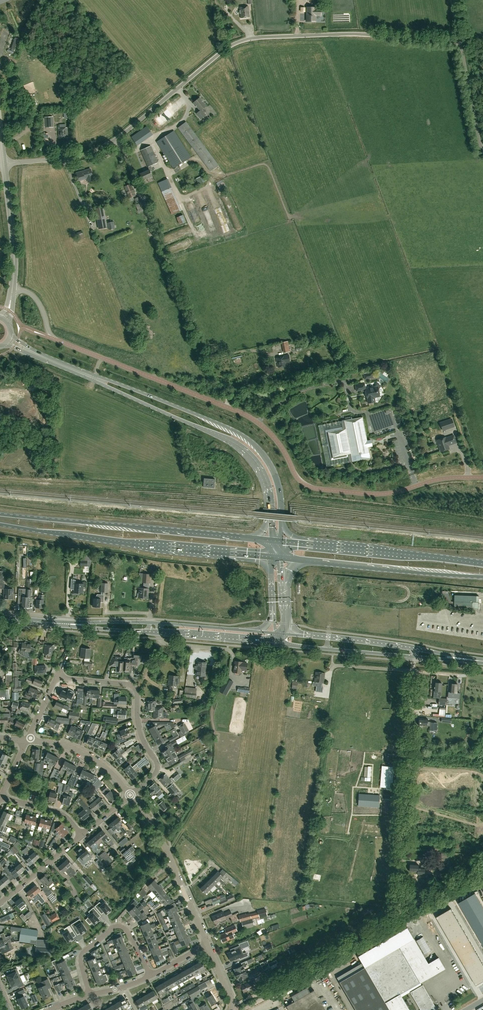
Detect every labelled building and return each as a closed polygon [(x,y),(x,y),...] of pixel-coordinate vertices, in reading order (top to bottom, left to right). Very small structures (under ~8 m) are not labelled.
[(240,18),(250,17),(248,7),(239,8),(240,18)] [(316,8),(307,8),(306,13),(307,13),(306,21),(316,21),(316,15),(321,15),(321,9),(316,9),(316,8)] [(201,119),(206,115),(201,110),(206,106),(199,97),(193,102),(200,110),(196,113),(201,119)] [(53,117),(45,117),(45,127),(53,127),(53,117)] [(210,171),(219,165),(186,121),(178,128),(210,171)] [(137,145),(152,135),(147,126),(132,137),(137,145)] [(58,138),(67,137),(67,127),(58,128),(58,138)] [(173,168),(191,157),(174,131),(156,142),(173,168)] [(143,180),(152,176),(150,171),(153,170),(151,165),(158,162),(151,145),(141,150),(149,169),(140,173),(143,180)] [(219,165),(216,167),(217,167),(212,171),(215,176),(222,170),(219,165)] [(93,176),(90,168),(76,172),(79,180),(87,178),(87,179),(90,180),(91,181),(94,180),(92,176),(93,176)] [(226,186),(222,179),(216,183),(214,184),(215,186),(217,185),(221,190),(226,186)] [(129,198),(135,196),(130,184),(124,186),(129,198)] [(173,195),(171,186),(162,188),(165,197),(173,195)] [(139,212),(145,210),(139,197),(134,199),(136,202),(135,202),(136,204),(139,212)] [(99,229),(107,227),(104,207),(95,209),(99,229)] [(141,215),(134,216),(136,223),(143,222),(141,215)] [(283,353),(290,351),(288,341),(281,342),(283,353)] [(278,367),(286,366),(286,364),(290,363),(289,354),(284,355),(284,356),(276,358),(278,367)] [(382,371),(380,376),(386,380),(389,375),(382,371)] [(374,387),(365,389),(364,383),(355,385),(356,391),(363,390),(363,391),(366,393),(368,403),(375,402),(374,397),(380,396),(378,389),(380,386),(380,385),(377,383),(377,384),(374,387)] [(341,421),(342,429),(328,432),(333,457),(347,454),(349,462),(371,458),(368,447),(372,446),(371,440),(367,440),(363,417),(341,421)] [(443,430),(454,426),(451,419),(440,423),(443,430)] [(456,442),(453,436),(445,438),(445,437),(437,440),(441,452),(449,449),(448,445),(456,442)] [(214,488),(215,479),(204,478),(203,487),(214,488)] [(148,588),(149,583),(149,574),(143,573),(142,583),(144,583),(143,587),(139,587),(138,597),(148,598),(149,588),(148,588)] [(26,591),(26,588),(26,587),(26,583),(23,583),(23,592),(22,592),(22,584),(22,578),(18,578),(18,584),(16,584),(16,588),(15,588),(15,592),(18,592),(18,597),(21,597),(21,607),(22,607),(23,607),(24,607),(25,607),(26,591)] [(76,580),(72,579),(71,589),(74,589),(74,593),(79,594),(79,592),(82,592),(83,587),(86,587),(86,582),(82,581),(82,583),(76,583),(76,580)] [(107,592),(108,583),(102,583),(101,592),(101,594),(97,594),(97,595),(95,598),(93,598),(93,606),(100,607),(100,602),(103,602),(104,595),(103,595),(104,592),(107,592)] [(40,590),(40,593),(44,593),(44,584),(41,584),(41,586),(40,586),(40,588),(38,588),(37,587),(34,587),(34,592),(37,592),(37,591),(37,590),(40,590)] [(13,598),(13,589),(4,589),(4,598),(13,598)] [(43,608),(44,595),(40,595),(39,599),(36,599),(36,608),(43,608)] [(476,609),(479,609),(479,607),(480,603),(479,603),(479,596),(455,595),(455,604),(455,606),(454,607),(466,608),(473,608),(473,609),(476,609)] [(22,646),(20,649),(22,649),(21,652),(25,652),(25,655),(29,658),(29,661),(32,661),(33,654),(31,653),(34,648),(31,647),(31,646),(31,643),(28,643),(26,642),(25,643),(22,643),(22,646)] [(52,655),(53,655),(54,645),(45,645),(45,654),(46,654),(46,659),(51,659),(52,655)] [(90,658),(90,649),(81,648),(81,657),(90,658)] [(132,672),(132,665),(137,665),(138,659),(142,659),(142,654),(134,653),(134,658),(131,658),(124,658),(124,661),(124,665),(123,670),(126,670),(126,672),(132,672)] [(121,671),(123,671),(123,670),(124,665),(124,661),(121,661),(121,657),(115,656),(115,658),(113,658),(110,666),(115,666),(116,667),(116,672),(121,672),(121,671)] [(92,666),(92,661),(84,661),(84,665),(89,666),(89,670),(92,670),(92,666)] [(204,662),(204,661),(200,661),(199,662),(197,662),(196,676),(205,676),(206,663),(204,662)] [(235,661),(234,672),(235,672),(235,675),(240,675),(240,673),(241,673),(241,669),(246,670),(247,663),(242,662),(235,661)] [(46,673),(45,665),(35,666),(36,674),(46,673)] [(323,682),(325,673),(316,672),(314,681),(317,682),(316,691),(322,692),(323,687),(321,687),(322,682),(323,682)] [(169,675),(168,684),(177,685),(177,684),(179,684),(180,678),(178,678),(178,676),(169,675)] [(18,686),(19,678),(19,677),(13,677),(13,681),(14,681),(14,686),(14,690),(22,690),(22,686),(18,686)] [(34,680),(28,677),(26,681),(40,686),(43,680),(35,677),(34,680)] [(233,682),(226,678),(219,691),(226,695),(233,682)] [(447,704),(447,698),(440,698),(442,683),(435,682),(433,698),(439,698),(438,704),(446,705),(446,704),(447,704)] [(447,698),(447,704),(459,705),(460,696),(457,695),(458,684),(451,684),(450,692),(453,692),(452,698),(447,698)] [(36,697),(38,691),(30,687),(28,692),(26,691),(24,696),(31,699),(33,696),(36,697)] [(9,689),(0,690),(0,697),(6,696),(6,699),(10,698),(9,689)] [(62,690),(59,696),(63,698),(62,700),(70,702),(74,691),(69,689),(67,692),(62,690)] [(101,701),(102,701),(102,695),(99,695),(100,690),(93,689),(93,697),(92,700),(95,700),(95,697),(98,698),(97,707),(101,708),(101,701)] [(114,699),(114,702),(118,703),(118,704),(126,704),(126,697),(119,697),(119,694),(114,694),(114,699)] [(201,704),(206,706),(210,698),(205,696),(201,704)] [(28,712),(30,704),(22,701),(19,709),(28,712)] [(68,710),(69,707),(64,705),(64,704),(56,701),(54,707),(61,710),(62,708),(68,710)] [(153,707),(156,707),(156,701),(146,701),(146,710),(153,710),(153,707)] [(153,707),(153,710),(153,718),(163,718),(163,707),(156,707),(153,707)] [(114,708),(114,716),(118,716),(118,717),(126,718),(126,711),(121,711),(122,709),(114,708)] [(70,718),(73,719),(78,720),(79,713),(69,711),(68,718),(70,718)] [(118,718),(106,716),(105,723),(112,724),(117,725),(118,718)] [(4,722),(4,723),(8,723),(9,723),(14,725),(14,726),(22,729),(25,723),(17,720),(16,722),(14,721),(16,717),(11,717),(2,717),(0,717),(0,722),(4,722)] [(49,719),(48,719),(47,721),(48,721),(47,724),(54,727),(55,724),(59,726),(61,722),(56,720),(56,721),(49,718),(49,719)] [(437,723),(430,722),(427,722),(428,719),(419,718),(419,725),(430,726),(430,730),(437,730),(437,723)] [(87,732),(90,726),(89,726),(91,722),(81,720),(80,722),(86,725),(83,730),(87,732)] [(91,736),(97,723),(92,723),(87,734),(91,736)] [(183,734),(189,730),(185,723),(179,726),(183,734)] [(152,734),(158,731),(155,725),(149,729),(152,734)] [(74,736),(77,729),(71,726),(68,734),(74,736)] [(79,726),(77,729),(74,736),(79,739),(83,731),(81,730),(82,728),(79,726)] [(114,747),(120,744),(120,743),(127,740),(126,738),(131,736),(128,728),(120,731),(120,733),(116,735),(118,740),(112,743),(114,747)] [(155,739),(161,736),(159,733),(162,732),(160,729),(158,731),(152,734),(155,739)] [(101,741),(103,737),(105,732),(103,731),(101,736),(100,738),(96,736),(95,739),(92,745),(98,748),(101,741)] [(170,742),(179,736),(177,732),(172,734),(173,736),(168,739),(170,742)] [(92,745),(95,739),(89,736),(86,743),(92,745)] [(161,736),(155,739),(158,745),(167,739),(166,737),(162,739),(161,736)] [(126,747),(129,746),(128,745),(134,743),(132,739),(124,742),(126,747)] [(104,751),(107,744),(101,741),(98,748),(104,751)] [(127,754),(135,747),(133,745),(125,751),(127,754)] [(172,746),(172,745),(168,748),(162,752),(165,757),(175,751),(172,746)] [(116,759),(121,754),(125,751),(124,749),(120,752),(117,749),(112,754),(116,759)] [(178,756),(180,759),(191,753),(189,750),(178,756)] [(174,758),(178,756),(175,751),(165,757),(170,765),(176,761),(174,758)] [(6,761),(9,755),(2,752),(0,757),(0,758),(6,761)] [(49,764),(53,755),(47,752),(44,759),(47,761),(46,763),(49,764)] [(121,754),(116,759),(115,760),(117,762),(118,762),(120,764),(126,759),(121,754)] [(53,755),(49,764),(47,767),(50,768),(53,763),(55,765),(59,758),(53,755)] [(138,766),(143,762),(141,759),(136,764),(132,767),(129,764),(124,769),(128,774),(134,769),(138,766)] [(67,770),(70,764),(65,761),(62,767),(67,770)] [(70,764),(67,770),(66,773),(69,774),(70,772),(73,773),(76,767),(70,764)] [(88,772),(86,771),(86,770),(84,769),(83,770),(83,769),(79,776),(82,778),(81,781),(83,782),(85,779),(88,772)] [(134,769),(128,774),(132,779),(138,774),(134,769)] [(94,783),(98,778),(97,779),(98,777),(88,772),(85,779),(83,782),(86,783),(88,780),(91,782),(90,784),(92,785),(94,783)] [(166,786),(168,787),(167,788),(173,796),(180,791),(173,783),(172,784),(171,782),(172,781),(165,774),(159,779),(165,787),(166,786)] [(103,784),(98,778),(93,785),(96,789),(103,784)] [(162,792),(159,789),(154,783),(149,787),(151,789),(149,791),(152,794),(154,792),(155,793),(158,796),(159,798),(164,795),(162,792)] [(105,786),(104,784),(99,788),(101,789),(103,792),(105,790),(107,793),(105,795),(110,801),(115,797),(105,786)] [(95,795),(98,792),(92,785),(91,786),(90,787),(95,795)] [(72,797),(74,793),(66,791),(65,795),(64,794),(62,803),(69,805),(71,796),(72,797)] [(55,802),(57,794),(50,792),(48,800),(55,802)] [(359,794),(358,806),(379,807),(379,801),(379,795),(359,794)] [(91,797),(95,801),(99,806),(104,802),(100,797),(97,799),(94,795),(91,797)] [(87,805),(79,796),(77,799),(83,808),(87,805)] [(94,811),(99,806),(95,801),(90,805),(94,811)] [(163,811),(168,807),(162,801),(158,804),(163,811)] [(83,821),(87,818),(86,817),(89,815),(84,809),(79,814),(81,817),(81,818),(83,821)] [(8,820),(11,814),(4,811),(1,817),(8,820)] [(31,816),(29,827),(31,828),(32,824),(35,825),(37,818),(31,816)] [(120,830),(124,834),(127,831),(122,826),(121,826),(120,825),(123,822),(118,817),(113,821),(120,830)] [(43,831),(46,820),(41,819),(38,829),(43,831)] [(46,820),(43,831),(46,831),(47,828),(50,829),(52,821),(46,820)] [(118,831),(120,830),(113,821),(109,825),(113,830),(115,829),(118,832),(118,831)] [(5,826),(0,824),(0,831),(3,833),(3,832),(6,833),(8,828),(5,826)] [(61,824),(55,829),(57,831),(55,833),(56,835),(65,828),(61,824)] [(65,828),(56,835),(57,837),(60,835),(62,837),(68,832),(65,828)] [(108,841),(110,839),(103,830),(98,834),(103,840),(105,838),(108,841)] [(104,845),(106,843),(103,840),(98,834),(93,838),(98,844),(101,842),(104,845)] [(11,835),(8,841),(14,844),(16,840),(17,838),(11,835)] [(93,838),(88,842),(94,848),(96,846),(99,849),(101,847),(98,844),(93,838)] [(83,865),(93,857),(83,846),(76,852),(80,856),(78,858),(83,865)] [(132,852),(135,849),(132,846),(126,851),(124,848),(121,851),(126,858),(123,860),(126,863),(131,859),(133,862),(137,858),(132,852)] [(30,855),(27,852),(24,849),(22,851),(28,858),(25,860),(30,865),(35,861),(30,855)] [(30,855),(35,861),(39,857),(35,852),(30,855)] [(97,854),(95,856),(98,859),(101,863),(104,861),(102,858),(100,855),(99,856),(97,854)] [(105,867),(111,862),(113,860),(110,856),(104,861),(101,863),(105,867)] [(68,868),(74,875),(76,872),(70,866),(72,864),(68,859),(63,863),(68,868)] [(101,863),(98,859),(95,862),(102,869),(105,867),(101,863)] [(196,860),(190,863),(191,865),(186,867),(188,872),(193,870),(195,874),(201,871),(196,860)] [(410,864),(409,871),(417,871),(417,874),(424,874),(425,868),(430,869),(431,862),(423,861),(422,868),(421,867),(418,867),(418,864),(410,864)] [(11,881),(8,878),(10,876),(9,874),(3,868),(4,868),(0,864),(0,863),(0,868),(3,871),(2,871),(4,873),(2,874),(4,877),(1,879),(6,885),(11,881)] [(20,873),(12,863),(10,865),(11,866),(8,869),(7,868),(7,867),(6,866),(4,868),(3,868),(9,874),(11,872),(15,877),(20,873)] [(12,863),(20,873),(25,869),(20,863),(16,867),(12,863)] [(71,877),(74,875),(68,868),(63,863),(58,867),(63,872),(65,871),(71,877)] [(213,875),(218,880),(223,885),(225,883),(220,878),(223,876),(218,871),(213,875)] [(236,886),(239,882),(226,872),(224,874),(230,880),(236,886)] [(57,899),(50,891),(51,890),(49,886),(54,882),(50,878),(48,879),(45,875),(40,879),(45,886),(42,889),(47,895),(47,896),(50,899),(49,900),(52,903),(57,899)] [(209,879),(214,884),(221,892),(223,890),(219,886),(216,883),(218,880),(213,875),(209,879)] [(152,890),(158,884),(154,879),(147,885),(152,890)] [(204,884),(209,889),(214,884),(209,879),(207,881),(206,881),(204,883),(204,884)] [(156,895),(162,889),(158,884),(152,890),(156,895)] [(205,893),(209,889),(204,884),(200,888),(205,893)] [(45,900),(40,895),(38,892),(41,890),(36,885),(32,888),(38,900),(39,899),(42,904),(45,901),(45,900)] [(38,900),(32,888),(26,893),(31,898),(33,896),(35,899),(37,901),(38,900)] [(161,899),(167,894),(162,889),(156,895),(161,899)] [(459,902),(482,944),(482,906),(475,893),(464,899),(459,902)] [(161,899),(166,906),(171,903),(168,901),(171,899),(167,894),(161,899)] [(226,899),(219,902),(219,903),(220,905),(234,899),(233,896),(231,894),(226,897),(227,899),(226,899)] [(219,902),(226,899),(225,896),(221,898),(220,896),(217,897),(218,900),(212,902),(213,905),(219,902)] [(21,897),(15,902),(20,908),(22,910),(25,907),(27,905),(25,903),(21,897)] [(143,905),(145,902),(144,901),(141,903),(141,904),(137,908),(135,905),(137,903),(135,900),(129,905),(132,908),(129,911),(133,916),(139,910),(144,906),(143,905)] [(109,911),(111,910),(104,901),(101,904),(99,902),(95,906),(99,911),(102,908),(106,914),(107,914),(110,912),(109,911)] [(176,909),(174,905),(169,907),(168,906),(164,909),(165,913),(168,912),(169,915),(177,911),(178,911),(177,908),(176,909)] [(89,917),(85,920),(89,924),(93,922),(94,924),(96,922),(97,923),(100,921),(99,920),(94,914),(97,912),(93,907),(89,911),(90,913),(87,915),(89,917)] [(259,917),(267,915),(265,908),(257,910),(259,917)] [(476,985),(482,981),(482,963),(451,908),(436,917),(476,985)] [(139,910),(133,916),(137,921),(141,918),(143,920),(148,917),(146,914),(144,916),(143,916),(144,915),(139,910)] [(220,923),(226,920),(226,919),(233,916),(230,910),(223,913),(223,912),(212,916),(215,923),(220,921),(220,923)] [(171,921),(180,917),(180,915),(179,915),(178,915),(177,911),(169,915),(171,921)] [(49,917),(53,923),(60,918),(56,912),(49,917)] [(12,913),(5,916),(4,916),(0,918),(0,921),(1,923),(6,920),(7,921),(14,917),(12,913)] [(241,922),(252,919),(252,918),(251,919),(250,913),(239,915),(240,922),(241,922)] [(51,924),(47,916),(43,918),(47,926),(51,924)] [(174,927),(182,923),(179,918),(180,918),(180,917),(171,921),(174,927)] [(143,931),(155,925),(155,923),(150,925),(149,922),(150,922),(149,918),(143,922),(144,923),(141,925),(143,931)] [(86,930),(80,920),(79,919),(71,924),(74,929),(77,927),(81,933),(82,934),(85,932),(85,931),(86,930)] [(252,919),(241,922),(243,928),(254,925),(252,919)] [(176,933),(184,929),(186,929),(184,926),(183,926),(182,923),(174,927),(171,929),(172,932),(175,930),(176,933)] [(70,932),(72,930),(69,925),(64,929),(65,930),(62,932),(68,942),(70,941),(74,939),(73,939),(73,938),(70,932)] [(146,937),(153,933),(151,928),(156,926),(155,925),(143,931),(146,937)] [(223,942),(234,937),(232,933),(237,931),(235,925),(225,929),(226,932),(220,935),(223,942)] [(16,927),(16,930),(21,931),(20,941),(36,943),(36,946),(39,946),(40,939),(37,939),(38,930),(16,927)] [(400,994),(410,988),(412,991),(421,985),(420,983),(445,968),(438,957),(437,955),(426,961),(414,939),(407,927),(358,956),(364,967),(339,982),(356,1009),(409,1009),(400,994)] [(179,939),(187,935),(184,929),(176,933),(179,939)] [(148,943),(156,939),(153,933),(146,937),(148,943)] [(0,938),(0,943),(13,937),(12,935),(7,937),(7,936),(6,937),(3,938),(2,937),(1,938),(0,938)] [(116,945),(124,942),(121,935),(114,939),(113,938),(107,941),(108,943),(108,944),(111,942),(111,943),(115,941),(116,945)] [(182,945),(189,942),(191,941),(190,938),(188,939),(187,935),(179,939),(174,941),(175,944),(180,942),(182,945)] [(0,943),(0,948),(3,953),(14,948),(11,942),(14,940),(13,937),(0,943)] [(151,949),(159,945),(156,939),(148,943),(151,949)] [(175,954),(178,952),(173,941),(170,943),(171,945),(175,954)] [(119,951),(126,947),(124,942),(116,945),(119,951)] [(154,955),(164,950),(163,948),(160,949),(159,945),(151,949),(154,955)] [(231,960),(239,957),(240,959),(248,955),(246,952),(243,953),(241,948),(240,946),(231,949),(232,952),(228,953),(231,960)] [(121,957),(129,953),(126,947),(119,951),(113,954),(113,955),(119,952),(121,957)] [(164,950),(154,955),(156,961),(160,959),(161,960),(165,958),(164,955),(168,953),(170,956),(173,954),(170,948),(167,949),(166,949),(164,950)] [(98,963),(104,960),(104,961),(108,959),(105,953),(102,954),(103,958),(100,959),(99,959),(97,960),(95,957),(95,955),(97,954),(95,950),(91,953),(92,954),(89,956),(90,959),(88,960),(90,966),(98,963)] [(124,963),(131,960),(129,953),(121,957),(120,958),(120,960),(122,959),(124,963)] [(57,970),(67,966),(65,960),(62,961),(60,958),(52,961),(53,965),(54,965),(57,970)] [(126,969),(134,965),(131,960),(124,963),(117,966),(118,968),(122,967),(125,966),(126,969)] [(195,964),(199,971),(205,968),(201,961),(195,964)] [(93,972),(101,969),(98,963),(90,966),(93,972)] [(199,971),(195,964),(190,967),(194,974),(195,977),(201,974),(199,971)] [(134,965),(126,969),(123,970),(120,972),(120,971),(116,973),(119,980),(123,978),(121,974),(124,973),(127,971),(129,975),(137,972),(134,965)] [(236,974),(245,970),(244,967),(243,965),(234,969),(235,971),(236,974)] [(62,975),(70,972),(67,966),(57,970),(58,973),(61,972),(62,975)] [(188,978),(194,974),(190,967),(184,971),(188,978)] [(10,981),(20,976),(17,968),(11,970),(12,973),(7,975),(10,981)] [(95,978),(103,975),(101,969),(93,972),(95,978)] [(245,970),(236,974),(238,978),(239,980),(248,976),(250,974),(249,972),(247,973),(245,970)] [(182,981),(188,978),(184,971),(178,974),(182,981)] [(65,981),(72,978),(70,972),(62,975),(60,976),(61,978),(63,977),(65,981)] [(182,981),(178,974),(178,973),(177,973),(174,975),(175,976),(173,977),(177,984),(178,987),(181,986),(179,983),(182,981)] [(259,973),(254,975),(255,976),(249,978),(251,981),(241,986),(244,992),(254,988),(252,982),(259,979),(257,974),(259,973)] [(103,975),(95,978),(98,984),(108,980),(108,979),(106,974),(103,975)] [(24,985),(20,976),(10,981),(12,986),(17,984),(19,988),(24,985)] [(171,987),(177,984),(173,977),(167,980),(171,987)] [(294,1001),(286,1006),(288,1009),(314,1009),(323,1005),(336,997),(325,977),(291,996),(294,1001)] [(72,978),(65,981),(59,983),(61,986),(62,985),(63,986),(66,984),(67,987),(75,984),(72,978)] [(43,998),(51,995),(48,988),(51,986),(48,979),(41,982),(43,986),(39,988),(43,998)] [(207,985),(209,984),(211,983),(209,979),(205,982),(205,981),(198,985),(201,990),(208,986),(207,985)] [(165,991),(171,987),(167,980),(161,983),(165,991)] [(161,993),(165,991),(161,983),(155,987),(160,994),(159,995),(160,997),(163,996),(161,993)] [(201,990),(198,985),(198,986),(188,992),(189,994),(191,997),(196,994),(201,991),(201,990)] [(412,991),(410,992),(414,999),(421,1009),(433,1009),(436,1008),(426,992),(423,985),(422,985),(421,985),(412,991)] [(17,996),(22,1008),(28,1005),(23,993),(25,992),(23,989),(18,992),(19,995),(17,996)] [(147,994),(151,1001),(157,998),(153,991),(147,994)] [(146,1004),(151,1001),(147,994),(142,997),(146,1004)] [(210,995),(209,994),(206,995),(211,1003),(216,1000),(212,994),(210,995)] [(146,1004),(142,997),(136,1001),(140,1008),(138,1009),(139,1009),(144,1009),(148,1008),(146,1004)] [(126,1007),(131,1004),(128,999),(126,1000),(125,998),(119,1001),(123,1008),(124,1009),(128,1009),(126,1007)] [(123,1008),(119,1001),(114,1004),(117,1009),(120,1009),(123,1008)] [(193,1002),(187,1005),(190,1009),(197,1009),(193,1002)]
